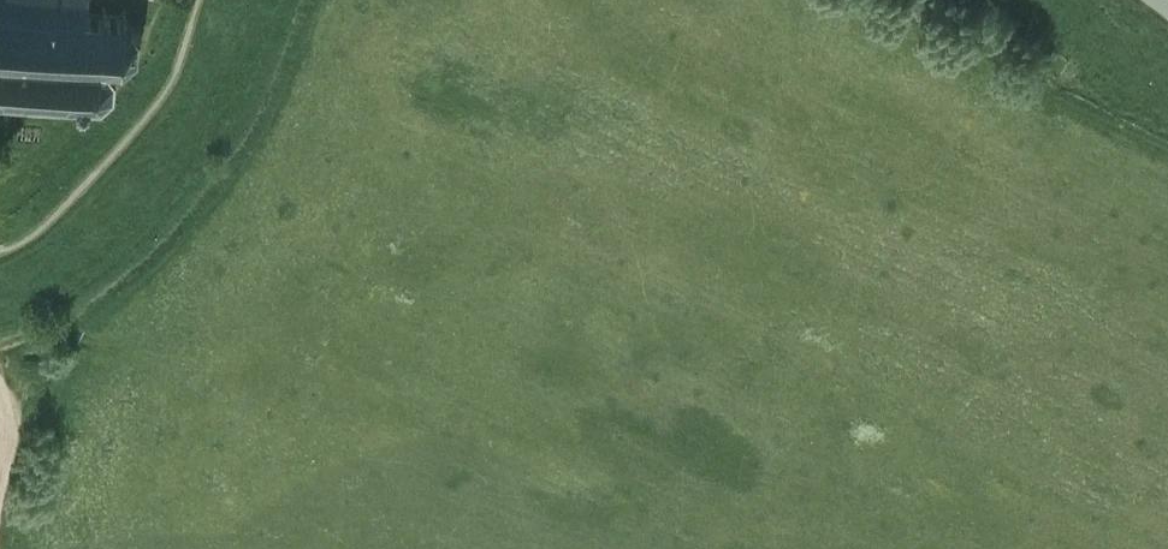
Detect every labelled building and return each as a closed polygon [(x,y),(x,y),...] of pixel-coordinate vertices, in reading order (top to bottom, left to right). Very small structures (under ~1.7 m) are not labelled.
[(49,113),(51,93),(55,93),(55,98),(59,98),(59,93),(74,94),(73,102),(76,107),(82,108),(87,103),(87,95),(97,96),(98,101),(102,100),(101,95),(109,87),(112,89),(114,85),(111,85),(112,73),(115,73),(116,69),(112,68),(107,61),(117,62),(119,67),(123,65),(121,60),(132,49),(138,52),(140,49),(134,46),(135,31),(140,29),(140,26),(133,28),(123,16),(125,11),(123,9),(120,14),(104,13),(105,7),(101,6),(101,13),(85,12),(86,0),(0,0),(0,109),(49,113)]
